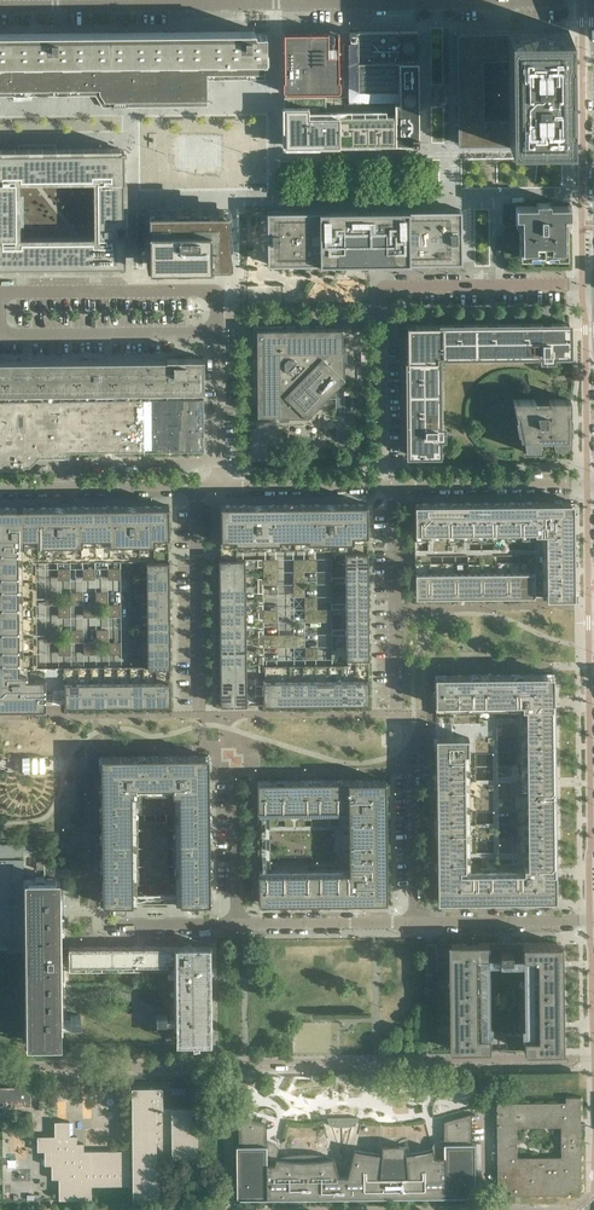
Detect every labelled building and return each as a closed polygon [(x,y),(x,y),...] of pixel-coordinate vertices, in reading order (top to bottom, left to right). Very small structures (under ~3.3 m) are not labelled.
[(265,74),(265,50),(265,33),(254,33),(255,30),(187,31),(187,60),(207,60),(207,75),(265,74)] [(455,31),(456,143),(528,143),(569,142),(568,30),(455,31)] [(207,75),(207,60),(187,60),(187,31),(110,32),(111,90),(100,90),(100,94),(102,98),(105,103),(207,102),(207,75)] [(395,103),(395,144),(399,144),(399,145),(412,144),(415,144),(419,144),(419,137),(418,137),(418,132),(419,132),(418,62),(418,60),(418,54),(419,52),(420,51),(420,49),(421,47),(421,46),(421,44),(420,42),(420,40),(419,39),(418,31),(400,31),(400,32),(398,32),(398,31),(357,32),(356,32),(349,32),(350,38),(356,38),(357,38),(358,91),(399,91),(399,103),(395,103)] [(100,90),(111,90),(110,32),(39,32),(0,33),(0,91),(100,90)] [(339,92),(338,49),(338,32),(284,33),(284,92),(339,92)] [(326,97),(284,97),(285,145),(326,145),(326,142),(337,141),(337,145),(387,144),(386,114),(376,115),(376,116),(326,116),(326,97)] [(127,265),(125,149),(56,150),(0,151),(0,267),(127,265)] [(567,232),(567,224),(569,224),(570,222),(570,205),(549,205),(549,202),(536,202),(536,206),(516,206),(516,223),(517,225),(519,225),(519,254),(519,257),(530,257),(530,254),(531,254),(531,251),(540,251),(540,254),(547,254),(547,251),(556,251),(556,253),(556,257),(567,256),(567,253),(567,232)] [(462,262),(461,210),(461,209),(360,210),(266,211),(267,264),(334,263),(344,263),(368,263),(462,262)] [(150,212),(151,265),(192,265),(229,264),(229,212),(150,212)] [(570,357),(569,323),(553,324),(550,323),(547,323),(545,323),(544,323),(543,324),(543,357),(543,358),(544,358),(545,359),(546,359),(547,359),(548,359),(549,358),(551,358),(570,357)] [(440,358),(440,325),(415,325),(414,325),(413,324),(412,324),(410,324),(409,325),(408,325),(407,325),(407,326),(406,327),(406,328),(406,329),(406,330),(406,331),(406,333),(407,333),(407,358),(440,358)] [(476,358),(475,324),(458,325),(459,359),(476,358)] [(492,358),(492,324),(475,324),(476,358),(492,358)] [(509,358),(543,357),(543,324),(492,324),(492,358),(509,358)] [(441,376),(441,359),(459,359),(458,325),(440,325),(440,358),(407,358),(407,377),(441,376)] [(344,378),(344,359),(346,359),(346,350),(342,350),(342,328),(324,329),(324,326),(315,326),(315,329),(310,329),(310,326),(301,326),(301,329),(295,329),(295,326),(254,327),(254,344),(258,344),(258,350),(257,350),(257,351),(258,351),(258,356),(257,356),(257,359),(254,359),(254,360),(254,368),(257,368),(257,374),(254,374),(255,382),(257,382),(257,388),(255,388),(255,397),(257,397),(257,415),(279,415),(279,419),(288,418),(288,416),(307,416),(344,378)] [(203,380),(203,357),(166,358),(166,362),(0,363),(0,392),(59,391),(60,452),(69,452),(69,451),(77,451),(76,391),(92,390),(119,390),(146,390),(174,389),(202,389),(203,389),(203,380)] [(442,392),(441,376),(407,377),(408,393),(441,392),(442,392)] [(174,450),(174,389),(146,390),(147,450),(174,450)] [(204,451),(204,398),(202,398),(202,389),(174,389),(174,450),(203,450),(203,451),(204,451)] [(93,451),(92,390),(76,391),(77,451),(93,451)] [(120,451),(119,390),(92,390),(93,451),(120,451)] [(147,450),(146,390),(119,390),(120,451),(147,450)] [(59,391),(0,392),(0,427),(24,426),(24,452),(51,452),(51,453),(60,452),(59,391)] [(442,410),(441,392),(408,393),(408,410),(442,410)] [(535,402),(535,399),(513,399),(515,413),(516,418),(515,418),(517,425),(535,425),(535,402)] [(571,432),(571,417),(570,417),(570,399),(548,399),(535,399),(535,402),(535,425),(536,451),(538,451),(538,453),(556,452),(556,453),(571,452),(571,443),(570,443),(570,432),(571,432)] [(408,428),(442,427),(442,410),(408,410),(408,426),(408,428)] [(536,451),(535,425),(517,425),(518,432),(519,432),(520,437),(522,451),(536,451)] [(24,426),(0,427),(0,469),(25,469),(25,463),(24,463),(24,452),(24,426)] [(442,454),(442,436),(443,435),(443,434),(443,433),(443,432),(443,430),(443,429),(443,428),(442,427),(408,428),(408,426),(408,427),(407,429),(407,432),(407,434),(407,436),(408,438),(408,454),(442,454)] [(574,523),(573,501),(536,502),(415,503),(415,572),(415,591),(415,597),(428,597),(501,596),(546,596),(546,598),(574,597),(574,523)] [(220,505),(221,539),(235,539),(235,542),(281,541),(281,538),(308,538),(308,541),(346,540),(346,552),(346,553),(368,553),(368,551),(367,503),(220,505)] [(169,531),(169,505),(23,507),(23,544),(169,542),(169,531)] [(23,544),(23,507),(0,507),(0,707),(27,707),(45,707),(45,705),(45,701),(45,699),(45,698),(45,670),(19,670),(18,544),(23,544)] [(368,561),(368,553),(346,553),(346,552),(345,552),(345,566),(368,566),(368,564),(368,561)] [(245,559),(221,559),(219,559),(219,563),(219,566),(219,573),(245,573),(245,559)] [(169,570),(169,561),(147,561),(147,576),(169,575),(169,573),(169,570)] [(368,574),(368,566),(345,566),(345,576),(345,579),(368,579),(368,577),(368,574)] [(245,586),(245,573),(219,573),(219,581),(219,584),(219,586),(245,586)] [(169,586),(169,583),(169,575),(147,576),(147,589),(170,588),(169,586)] [(368,587),(368,579),(345,579),(345,582),(346,592),(368,592),(368,590),(368,587)] [(245,599),(245,586),(219,586),(219,589),(219,592),(219,599),(245,599)] [(170,596),(170,588),(147,589),(147,602),(170,601),(170,599),(170,596)] [(368,600),(368,592),(346,592),(346,602),(346,605),(368,605),(368,603),(368,600)] [(246,612),(245,599),(219,599),(219,607),(219,610),(219,612),(246,612)] [(170,609),(170,601),(147,602),(147,615),(170,614),(170,612),(170,609)] [(369,613),(368,605),(346,605),(346,608),(346,618),(369,618),(369,616),(369,613)] [(246,625),(246,612),(219,612),(219,615),(219,618),(220,626),(246,625)] [(170,622),(170,614),(147,615),(147,628),(170,628),(170,625),(170,622)] [(369,626),(369,618),(346,618),(346,628),(346,631),(369,631),(369,629),(369,626)] [(246,638),(246,625),(220,626),(220,633),(220,636),(220,639),(246,638)] [(170,635),(170,628),(147,628),(147,641),(170,641),(170,638),(170,635)] [(369,639),(369,631),(346,631),(346,634),(346,644),(369,644),(369,642),(369,639)] [(246,651),(246,638),(220,639),(220,641),(220,644),(220,652),(246,651)] [(170,648),(170,641),(147,641),(147,654),(170,654),(170,651),(170,648)] [(369,652),(369,644),(346,644),(346,658),(348,658),(348,657),(369,657),(369,655),(369,652)] [(246,664),(246,651),(220,652),(220,659),(220,662),(220,665),(246,664)] [(170,668),(170,664),(170,661),(170,654),(147,654),(147,678),(170,678),(170,675),(170,668)] [(369,675),(369,664),(369,661),(369,657),(348,657),(348,658),(349,675),(369,675)] [(246,677),(246,664),(220,665),(220,677),(220,678),(246,677)] [(554,735),(553,674),(435,675),(435,697),(435,713),(435,715),(436,715),(436,723),(441,723),(446,723),(446,736),(442,736),(436,736),(435,736),(436,765),(436,781),(436,795),(437,854),(437,866),(437,883),(437,900),(481,900),(526,899),(556,899),(556,868),(554,735)] [(246,691),(246,677),(220,678),(220,685),(220,688),(220,691),(246,691)] [(369,703),(369,679),(355,680),(355,703),(358,703),(361,703),(369,703)] [(277,704),(277,680),(263,680),(263,686),(263,690),(263,695),(263,704),(267,704),(270,704),(277,704)] [(290,704),(290,680),(277,680),(277,704),(280,704),(283,704),(290,704)] [(303,704),(303,680),(290,680),(290,704),(293,704),(296,704),(303,704)] [(316,704),(316,680),(303,680),(303,704),(306,704),(309,704),(316,704)] [(329,704),(329,680),(316,680),(316,704),(319,704),(322,704),(329,704)] [(342,704),(342,680),(329,680),(329,704),(332,704),(335,704),(342,704)] [(355,703),(355,680),(342,680),(342,704),(345,704),(348,704),(355,703)] [(157,705),(156,681),(143,682),(144,706),(146,706),(149,705),(157,705)] [(171,705),(170,681),(156,681),(157,705),(159,705),(162,705),(171,705)] [(79,706),(78,682),(64,682),(64,698),(64,701),(65,705),(65,706),(68,706),(71,706),(79,706)] [(92,706),(91,682),(78,682),(79,706),(81,706),(84,706),(92,706)] [(105,706),(104,682),(91,682),(92,706),(94,706),(97,706),(105,706)] [(118,706),(117,682),(104,682),(105,706),(107,706),(110,706),(118,706)] [(131,706),(130,682),(117,682),(118,706),(120,706),(123,706),(131,706)] [(144,706),(143,682),(130,682),(131,706),(133,706),(136,706),(144,706)] [(247,705),(246,691),(220,691),(220,693),(220,696),(220,705),(247,705)] [(116,903),(156,903),(169,903),(196,902),(195,793),(209,792),(209,774),(199,774),(199,763),(190,763),(190,755),(174,756),(119,756),(119,764),(110,764),(110,775),(101,775),(101,794),(115,793),(116,903)] [(45,756),(22,757),(23,772),(23,773),(45,772),(45,757),(45,756)] [(387,900),(386,812),(386,796),(385,780),(257,781),(257,813),(257,825),(258,851),(258,863),(258,902),(350,901),(366,901),(387,900)] [(23,851),(44,850),(44,843),(0,843),(0,907),(25,906),(25,899),(31,899),(31,911),(38,911),(38,903),(45,903),(45,878),(24,879),(23,851)] [(31,899),(25,899),(25,906),(0,907),(0,939),(57,939),(56,878),(45,878),(45,903),(38,903),(38,911),(31,911),(31,899)] [(212,1038),(211,972),(210,938),(197,938),(197,946),(178,946),(179,961),(179,1038),(212,1038)] [(57,948),(57,939),(0,939),(0,948),(24,948),(25,1040),(58,1039),(57,948)] [(505,956),(505,942),(477,942),(477,943),(452,943),(452,956),(453,1049),(478,1049),(490,1049),(490,1035),(486,1035),(485,956),(505,956)] [(558,1048),(557,942),(536,942),(505,942),(505,956),(526,955),(527,1035),(523,1035),(523,1049),(538,1049),(538,1048),(558,1048)] [(438,954),(437,943),(430,944),(431,955),(438,954)] [(160,965),(160,946),(142,947),(142,965),(160,965)] [(179,961),(178,946),(160,946),(160,965),(167,965),(167,961),(179,961)] [(87,966),(87,947),(69,947),(64,947),(64,955),(69,955),(69,966),(87,966)] [(105,965),(105,947),(87,947),(87,966),(105,965)] [(124,965),(123,947),(105,947),(105,965),(124,965)] [(142,965),(142,947),(123,947),(124,965),(142,965)] [(156,1177),(156,1156),(172,1156),(172,1157),(198,1157),(197,1107),(172,1107),(163,1108),(162,1086),(132,1086),(132,1150),(84,1150),(84,1143),(77,1143),(77,1135),(70,1135),(69,1121),(55,1121),(55,1136),(37,1136),(38,1151),(45,1151),(45,1164),(52,1164),(52,1178),(62,1178),(62,1185),(59,1185),(59,1199),(91,1199),(91,1185),(133,1185),(133,1199),(164,1199),(163,1177),(156,1177)] [(31,1087),(0,1087),(0,1106),(31,1106),(31,1087)] [(511,1190),(511,1195),(568,1194),(568,1189),(581,1189),(580,1143),(580,1097),(566,1097),(566,1102),(511,1102),(511,1097),(497,1098),(498,1190),(511,1190)] [(475,1195),(474,1143),(472,1143),(471,1113),(444,1121),(444,1139),(436,1141),(435,1142),(434,1142),(434,1143),(433,1144),(432,1144),(432,1145),(432,1147),(432,1148),(426,1150),(419,1151),(412,1152),(406,1153),(405,1145),(400,1144),(393,1144),(386,1145),(382,1145),(381,1153),(376,1153),(368,1152),(360,1150),(354,1149),(347,1176),(339,1176),(334,1157),(319,1160),(319,1156),(315,1156),(309,1155),(304,1155),(300,1155),(294,1156),(290,1157),(290,1160),(276,1158),(279,1148),(279,1147),(278,1146),(278,1145),(277,1144),(276,1143),(275,1143),(267,1141),(266,1123),(239,1115),(238,1115),(239,1146),(236,1146),(237,1198),(239,1198),(472,1196),(472,1195),(475,1195)] [(355,1125),(357,1117),(327,1117),(330,1125),(332,1126),(336,1126),(338,1126),(342,1127),(347,1126),(350,1126),(353,1125),(355,1125)]
